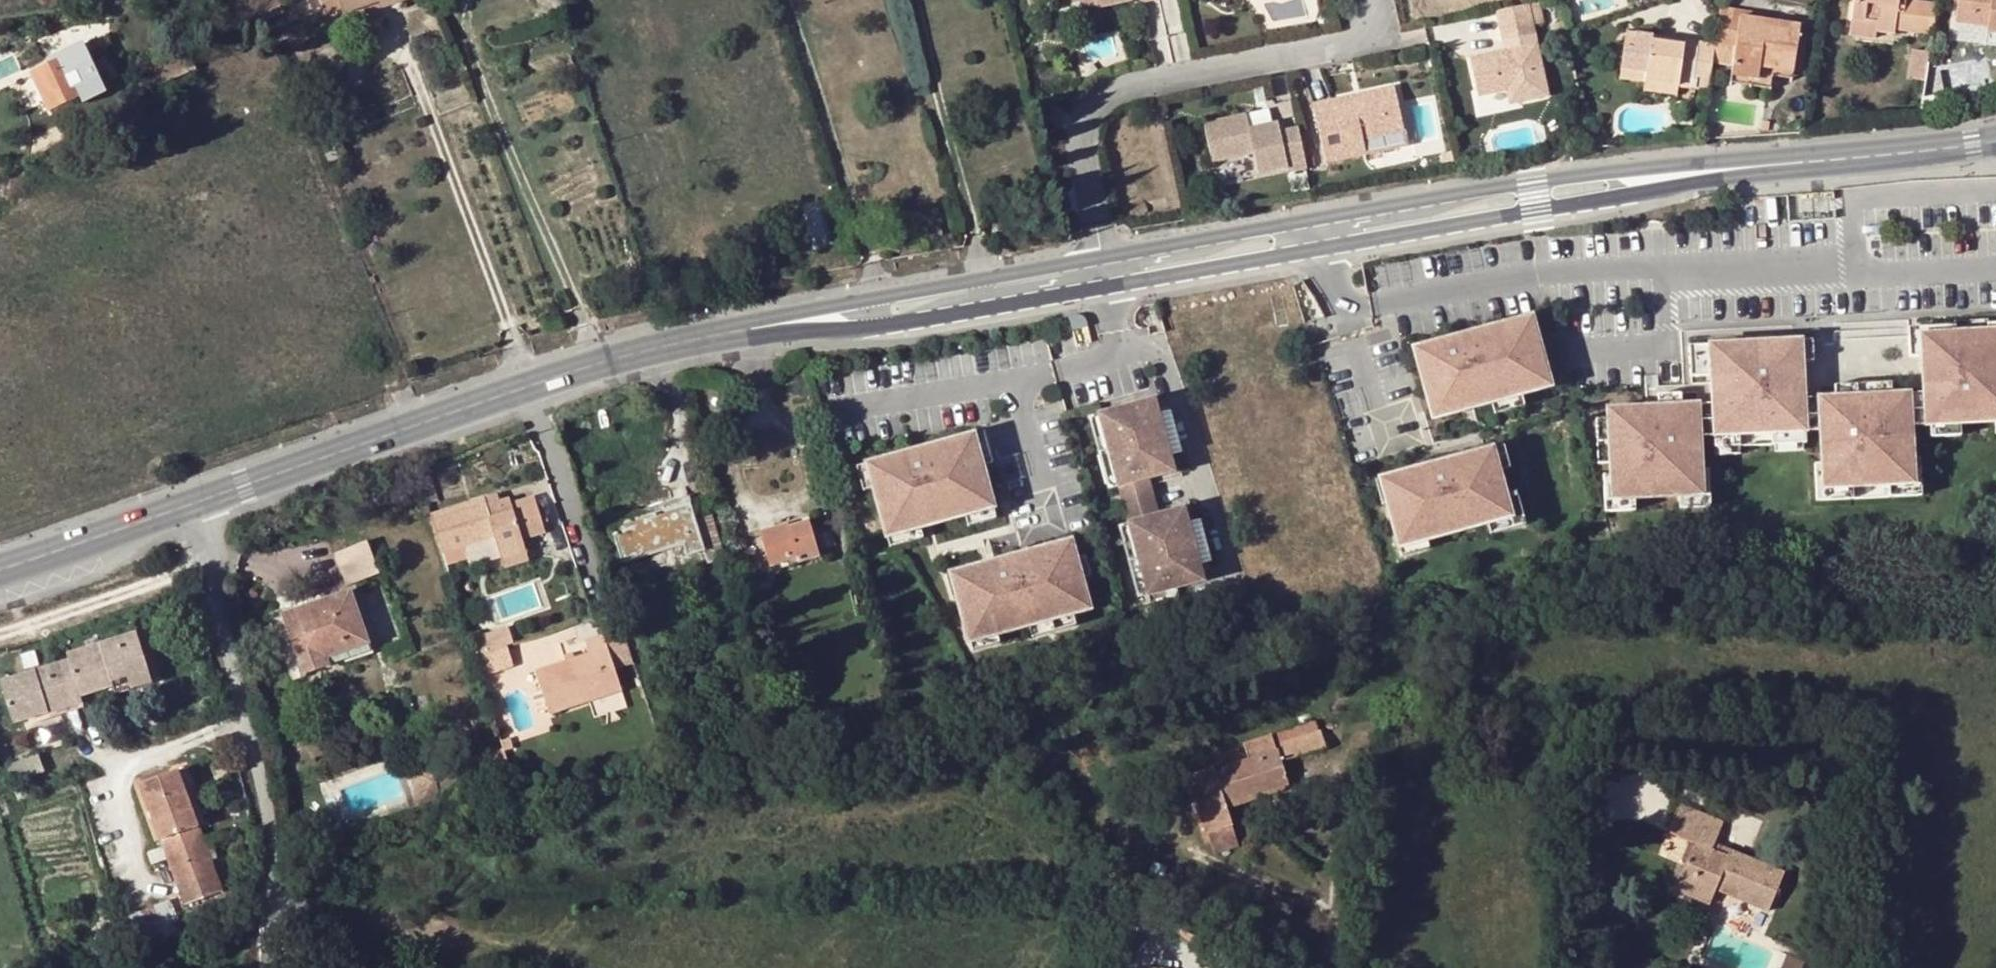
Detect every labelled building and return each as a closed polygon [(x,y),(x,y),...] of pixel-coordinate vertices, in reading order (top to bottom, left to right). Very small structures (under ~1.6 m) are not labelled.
[(1083,5),(1095,2),(1097,10),(1132,3),(1132,0),(1057,0),(1059,10),(1083,5)] [(1866,2),(1853,1),(1851,19),(1877,23),(1876,32),(1893,34),(1894,29),(1896,13),(1902,15),(1904,3),(1897,2),(1897,0),(1866,0),(1866,2)] [(1924,0),(1904,0),(1904,3),(1902,15),(1896,13),(1894,29),(1928,33),(1933,1),(1924,0)] [(1955,22),(1986,26),(1986,32),(1995,34),(1995,0),(1958,0),(1955,22)] [(1095,2),(1083,5),(1085,13),(1097,10),(1095,2)] [(1537,2),(1528,4),(1532,24),(1541,22),(1537,2)] [(340,3),(322,8),(325,15),(342,10),(340,3)] [(1528,4),(1497,11),(1503,38),(1534,31),(1532,24),(1528,4)] [(1740,12),(1719,8),(1714,44),(1733,48),(1730,76),(1757,81),(1759,67),(1793,73),(1799,28),(1765,23),(1739,18),(1740,12)] [(1766,15),(1740,12),(1739,18),(1765,23),(1766,15)] [(1877,23),(1851,19),(1848,36),(1875,38),(1876,32),(1877,23)] [(1626,31),(1624,49),(1634,50),(1636,33),(1626,31)] [(1986,32),(1984,44),(1995,46),(1995,34),(1986,32)] [(1708,85),(1713,51),(1650,43),(1652,35),(1636,33),(1634,50),(1624,49),(1620,73),(1645,76),(1644,84),(1677,89),(1678,81),(1708,85)] [(1713,51),(1714,44),(1652,35),(1650,43),(1713,51)] [(27,62),(34,75),(80,53),(73,39),(27,62)] [(1469,57),(1476,88),(1521,78),(1526,101),(1548,96),(1536,42),(1469,57)] [(80,53),(34,75),(50,111),(82,96),(88,107),(105,98),(82,52),(80,53)] [(1757,81),(1730,76),(1729,84),(1769,89),(1771,77),(1792,80),(1793,73),(1759,67),(1757,81)] [(1619,80),(1644,84),(1645,76),(1620,73),(1619,80)] [(1521,78),(1476,88),(1478,96),(1501,90),(1514,88),(1518,102),(1526,101),(1521,78)] [(1677,89),(1707,93),(1708,85),(1678,81),(1677,89)] [(1676,98),(1677,89),(1644,84),(1642,93),(1676,98)] [(1341,143),(1403,130),(1393,88),(1313,104),(1325,163),(1345,159),(1341,143)] [(1514,88),(1501,90),(1504,104),(1506,105),(1518,102),(1514,88)] [(1293,123),(1289,106),(1270,110),(1273,127),(1293,123)] [(1065,115),(1053,111),(1048,127),(1060,131),(1065,115)] [(1288,173),(1306,169),(1303,152),(1298,131),(1280,135),(1278,126),(1249,132),(1247,118),(1205,127),(1212,162),(1253,154),(1258,175),(1287,169),(1288,173)] [(1765,132),(1766,123),(1758,122),(1757,130),(1765,132)] [(1777,123),(1766,123),(1765,132),(1764,136),(1776,135),(1777,123)] [(1407,145),(1403,130),(1341,143),(1345,159),(1407,145)] [(1602,137),(1590,138),(1591,147),(1603,147),(1602,137)] [(1554,145),(1555,154),(1566,152),(1565,143),(1554,145)] [(1311,150),(1303,152),(1306,169),(1315,167),(1311,150)] [(939,225),(922,230),(925,240),(942,236),(939,225)] [(901,241),(886,246),(887,249),(892,248),(892,251),(903,249),(902,246),(901,241)] [(1445,344),(1444,341),(1413,349),(1430,407),(1459,398),(1463,411),(1491,403),(1521,394),(1517,382),(1547,374),(1530,317),(1472,333),(1473,336),(1445,344)] [(1986,322),(1954,323),(1954,334),(1987,333),(1986,325),(1986,322)] [(1920,335),(1921,356),(1922,374),(1934,373),(1935,384),(1922,385),(1923,393),(1924,425),(1929,425),(1959,424),(1994,422),(1995,422),(1995,325),(1986,325),(1987,333),(1954,334),(1920,335)] [(1908,336),(1909,356),(1921,356),(1920,335),(1908,336)] [(1711,375),(1712,403),(1712,417),(1713,437),(1714,443),(1739,442),(1739,435),(1805,432),(1803,399),(1802,391),(1789,392),(1789,381),(1802,380),(1801,361),(1800,340),(1700,345),(1702,376),(1711,375)] [(1806,340),(1800,340),(1801,361),(1811,361),(1806,340)] [(1688,346),(1690,376),(1702,376),(1700,345),(1688,346)] [(1934,373),(1922,374),(1922,385),(1935,384),(1934,373)] [(1547,374),(1517,382),(1521,394),(1550,387),(1547,374)] [(1802,380),(1789,381),(1789,392),(1802,391),(1802,380)] [(1890,382),(1834,385),(1835,397),(1891,394),(1890,382)] [(1657,394),(1658,406),(1681,405),(1680,393),(1657,394)] [(1908,394),(1909,426),(1924,425),(1923,393),(1908,394)] [(1521,394),(1491,403),(1495,414),(1524,406),(1521,394)] [(1816,489),(1842,488),(1921,483),(1919,459),(1911,459),(1909,426),(1908,394),(1891,394),(1835,397),(1820,398),(1818,398),(1819,431),(1821,464),(1814,464),(1816,489)] [(1154,414),(1150,398),(1093,413),(1113,486),(1146,477),(1170,471),(1165,455),(1154,414)] [(1459,398),(1430,407),(1433,419),(1463,411),(1459,398)] [(1818,398),(1803,399),(1805,432),(1819,431),(1818,398)] [(1648,418),(1608,419),(1609,463),(1610,475),(1602,476),(1604,500),(1633,498),(1678,496),(1710,494),(1708,470),(1700,471),(1698,438),(1697,418),(1712,417),(1712,403),(1681,405),(1658,406),(1659,418),(1648,418)] [(1658,406),(1647,407),(1648,418),(1659,418),(1658,406)] [(1166,411),(1154,414),(1165,455),(1177,451),(1166,411)] [(1113,486),(1093,413),(1085,416),(1104,489),(1113,486)] [(1697,418),(1698,438),(1713,437),(1712,417),(1697,418)] [(1596,420),(1597,464),(1609,463),(1608,419),(1596,420)] [(980,424),(969,427),(978,459),(989,456),(980,424)] [(1959,424),(1929,425),(1930,437),(1960,436),(1959,424)] [(870,482),(883,530),(917,521),(962,508),(990,500),(978,459),(969,427),(912,444),(913,447),(899,452),(898,448),(863,458),(870,482)] [(1805,432),(1739,435),(1739,442),(1739,447),(1805,444),(1805,432)] [(1739,442),(1714,443),(1714,455),(1740,454),(1739,447),(1739,442)] [(1503,445),(1491,448),(1498,471),(1509,468),(1503,445)] [(1424,467),(1385,477),(1392,501),(1386,503),(1398,544),(1425,537),(1426,540),(1487,523),(1510,516),(1504,494),(1498,471),(1491,448),(1438,463),(1439,467),(1425,470),(1424,467)] [(852,460),(859,485),(870,482),(863,458),(852,460)] [(1146,477),(1113,486),(1122,520),(1155,512),(1146,477)] [(1385,477),(1375,480),(1382,504),(1386,503),(1392,501),(1385,477)] [(1842,488),(1816,489),(1816,501),(1844,500),(1921,496),(1921,483),(1842,488)] [(1504,494),(1510,516),(1487,523),(1490,534),(1525,525),(1516,491),(1504,494)] [(1710,494),(1678,496),(1679,508),(1710,506),(1710,494)] [(610,519),(612,526),(674,507),(676,514),(692,509),(688,496),(610,519)] [(1604,500),(1605,512),(1634,510),(1633,498),(1604,500)] [(990,500),(962,508),(965,519),(993,511),(990,500)] [(503,504),(493,507),(495,515),(505,512),(503,504)] [(674,507),(612,526),(622,563),(685,545),(688,554),(703,549),(707,561),(725,556),(707,504),(692,509),(676,514),(674,507)] [(1142,593),(1199,578),(1194,561),(1183,521),(1179,505),(1155,512),(1122,520),(1142,593)] [(493,507),(435,525),(446,564),(502,547),(510,569),(533,561),(529,547),(552,540),(541,507),(519,513),(517,508),(505,512),(495,515),(493,507)] [(788,525),(760,533),(770,565),(798,556),(799,563),(819,556),(807,516),(787,522),(788,525)] [(1183,521),(1194,561),(1206,558),(1195,518),(1183,521)] [(1133,596),(1142,593),(1122,520),(1114,523),(1133,596)] [(917,521),(883,530),(886,541),(920,532),(917,521)] [(992,555),(953,565),(959,590),(953,591),(964,632),(992,625),(993,628),(1025,619),(1047,614),(1068,608),(1085,603),(1077,572),(1072,552),(1067,535),(1007,551),(1008,555),(993,559),(992,555)] [(1425,537),(1398,544),(1401,556),(1428,548),(1426,540),(1425,537)] [(368,540),(335,551),(347,586),(379,574),(368,540)] [(1082,550),(1072,552),(1077,572),(1088,570),(1082,550)] [(137,566),(154,560),(151,552),(135,558),(137,566)] [(535,567),(533,561),(510,569),(512,575),(535,567)] [(942,568),(948,592),(953,591),(959,590),(953,565),(942,568)] [(350,593),(295,611),(298,621),(284,625),(301,677),(329,668),(325,658),(368,644),(350,593)] [(1068,608),(1047,614),(1050,625),(1072,620),(1068,608)] [(298,621),(295,611),(268,620),(289,681),(301,677),(284,625),(298,621)] [(1047,614),(1025,619),(1028,631),(1050,625),(1047,614)] [(992,625),(964,632),(967,644),(995,637),(993,628),(992,625)] [(66,656),(68,661),(79,696),(111,686),(109,682),(146,671),(139,649),(135,635),(66,656)] [(471,642),(478,665),(482,663),(514,652),(517,651),(512,635),(484,644),(481,638),(471,642)] [(556,722),(593,709),(630,697),(623,677),(613,649),(610,641),(591,647),(595,660),(541,678),(556,722)] [(372,655),(368,644),(325,658),(329,668),(330,670),(372,655)] [(628,645),(613,649),(623,677),(636,672),(628,645)] [(148,647),(139,649),(146,671),(109,682),(111,686),(113,694),(157,679),(148,647)] [(514,652),(482,663),(488,684),(521,674),(514,652)] [(79,696),(68,661),(1,681),(13,722),(28,718),(47,712),(45,707),(79,696)] [(47,712),(28,718),(30,726),(83,710),(79,696),(45,707),(47,712)] [(630,697),(593,709),(596,717),(632,704),(630,697)] [(1188,775),(1206,833),(1231,825),(1226,808),(1255,798),(1254,792),(1266,788),(1268,793),(1289,786),(1280,761),(1287,759),(1310,751),(1326,746),(1319,729),(1317,730),(1313,720),(1243,744),(1247,759),(1214,770),(1213,767),(1188,775)] [(502,746),(503,749),(512,746),(509,735),(500,739),(502,746)] [(503,749),(502,746),(488,751),(491,762),(506,757),(503,749)] [(1317,768),(1310,751),(1287,759),(1293,775),(1317,768)] [(36,754),(7,766),(15,784),(43,772),(36,754)] [(440,799),(431,771),(428,760),(406,767),(418,806),(440,799)] [(184,768),(176,771),(197,824),(204,820),(184,768)] [(176,771),(140,785),(160,836),(163,847),(147,854),(152,866),(168,860),(186,905),(222,892),(197,824),(176,771)] [(489,772),(482,775),(485,783),(493,780),(489,772)] [(160,836),(140,785),(135,786),(154,839),(160,836)] [(1254,792),(1255,798),(1268,793),(1266,788),(1254,792)] [(1710,851),(1713,844),(1722,823),(1679,805),(1667,832),(1694,844),(1674,890),(1709,905),(1715,889),(1768,910),(1783,874),(1728,851),(1725,857),(1710,851)] [(1231,825),(1206,833),(1213,855),(1238,846),(1231,825)] [(1728,851),(1713,844),(1710,851),(1725,857),(1728,851)] [(235,889),(227,896),(235,906),(244,899),(235,889)] [(108,923),(101,930),(97,935),(92,941),(79,954),(72,961),(76,967),(109,967),(184,934),(169,900),(108,923)]
